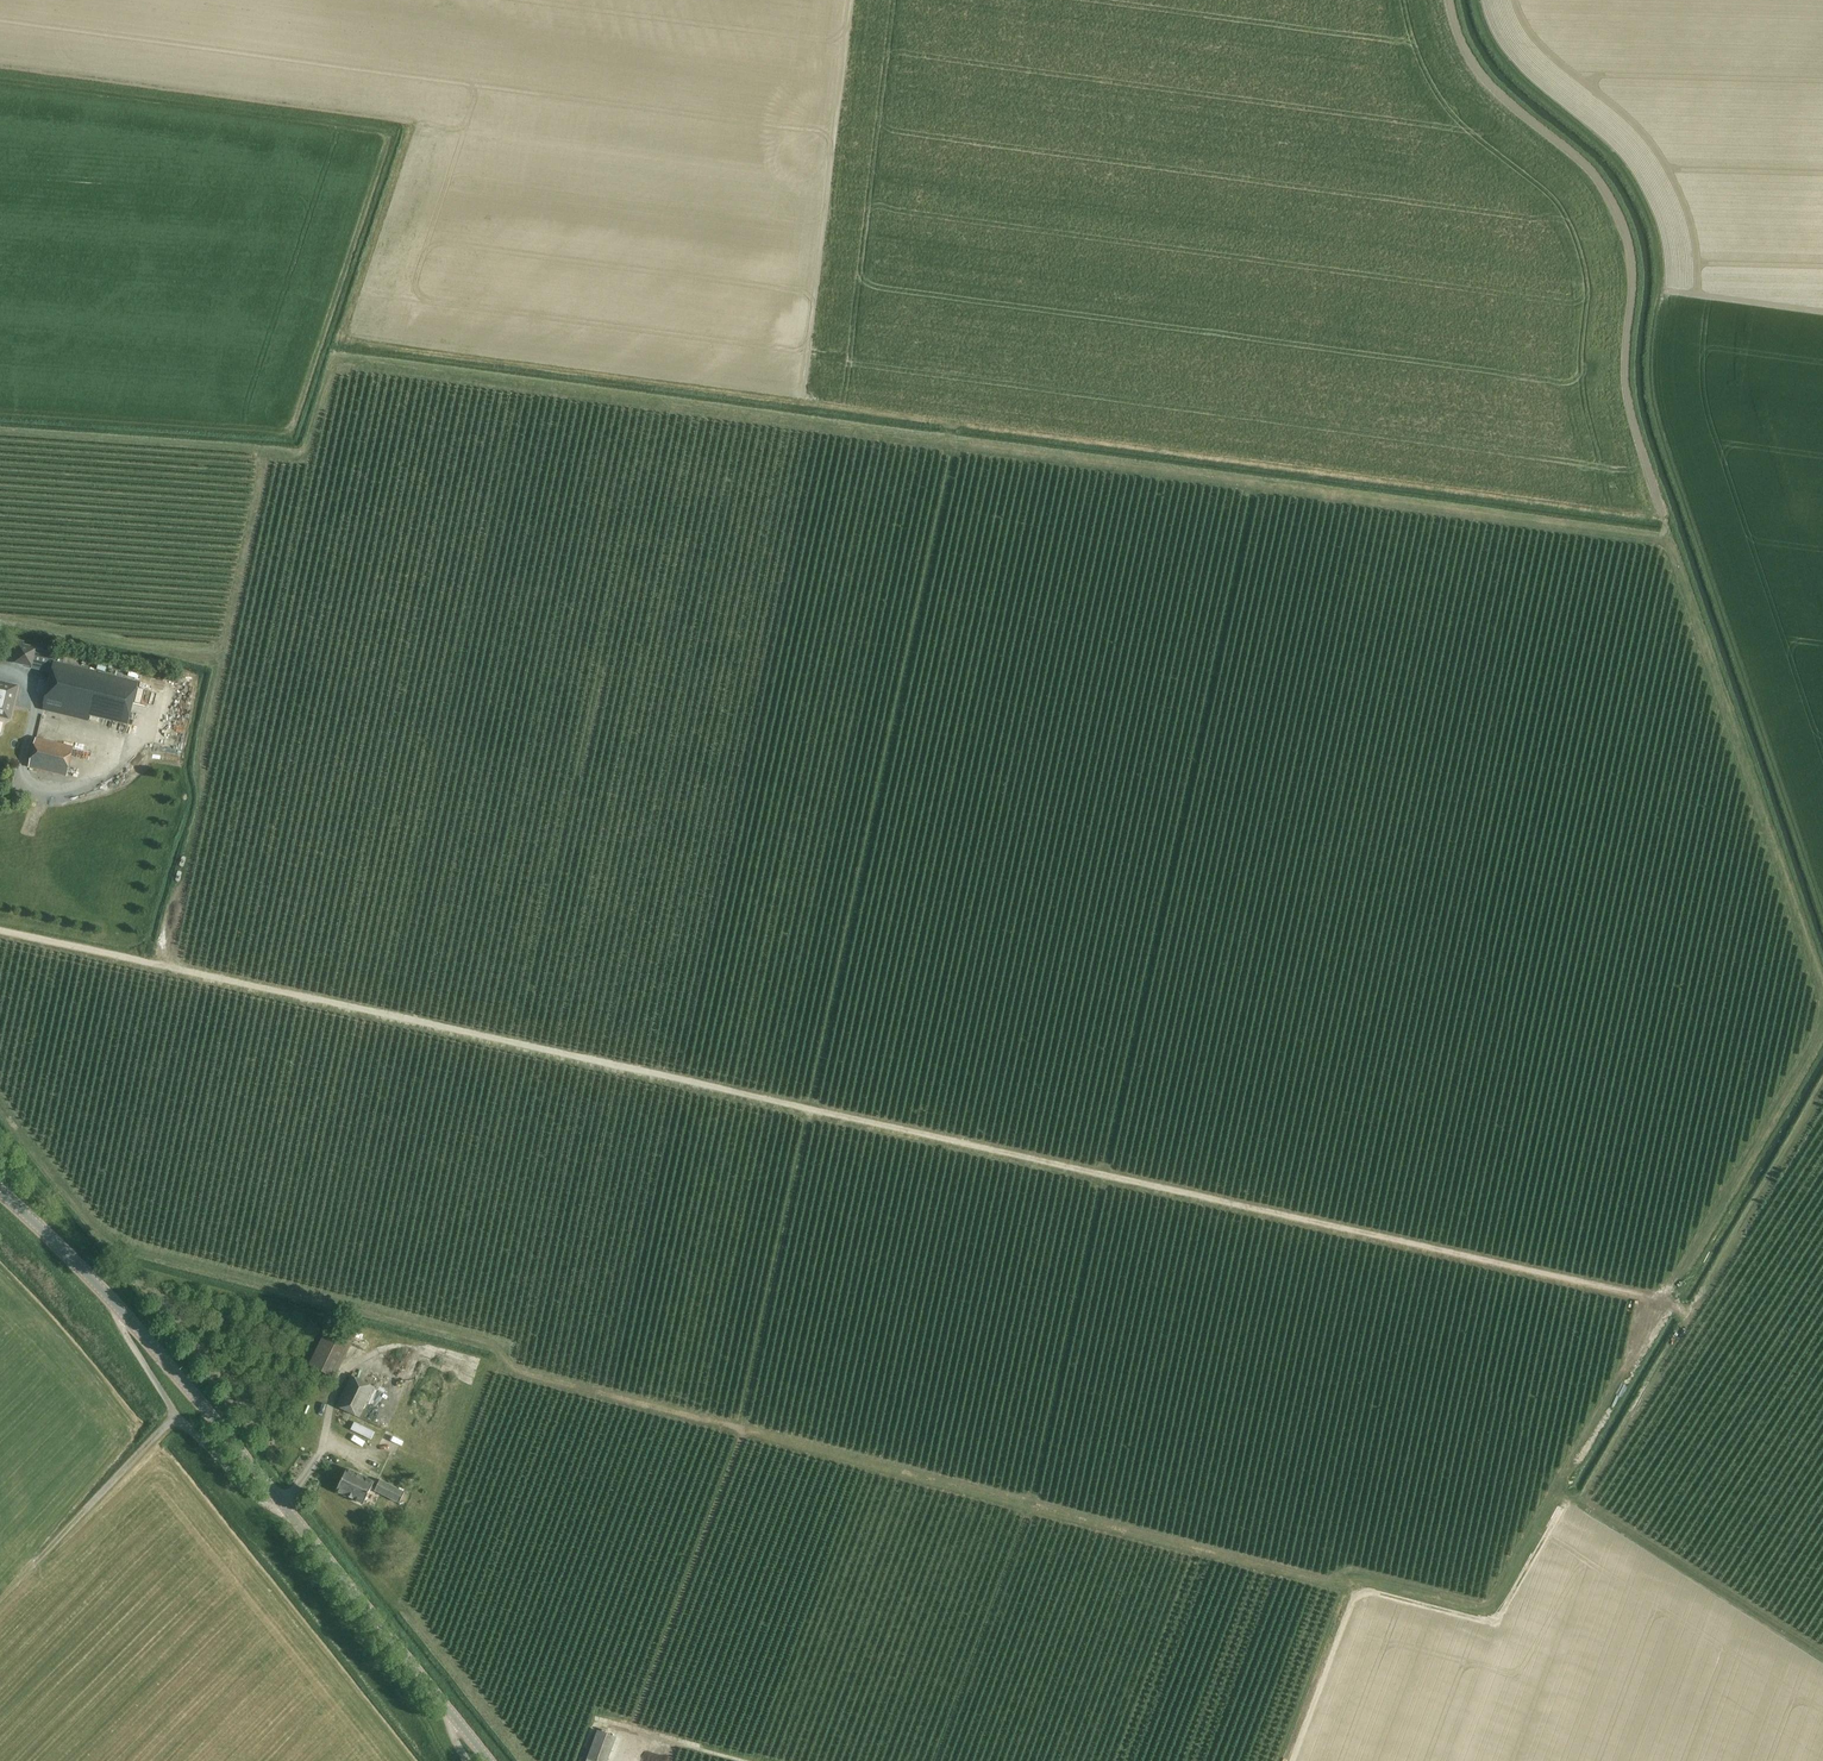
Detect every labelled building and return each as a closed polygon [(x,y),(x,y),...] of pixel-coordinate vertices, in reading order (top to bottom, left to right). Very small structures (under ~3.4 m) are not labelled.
[(17,661),(34,665),(38,648),(24,644),(24,642),(15,639),(13,647),(20,648),(17,661)] [(44,704),(129,724),(139,682),(54,661),(44,704)] [(11,719),(19,689),(0,684),(0,717),(11,719)] [(30,767),(67,776),(74,748),(36,740),(30,767)] [(354,1335),(330,1323),(310,1365),(334,1377),(354,1335)] [(378,1357),(374,1363),(385,1370),(389,1364),(378,1357)] [(360,1418),(375,1387),(351,1376),(337,1406),(360,1418)] [(347,1468),(336,1491),(363,1504),(370,1488),(399,1503),(405,1492),(380,1479),(378,1483),(347,1468)] [(671,1739),(631,1724),(618,1760),(620,1760),(663,1760),(671,1739)] [(615,1737),(597,1730),(586,1760),(606,1760),(615,1737)]
